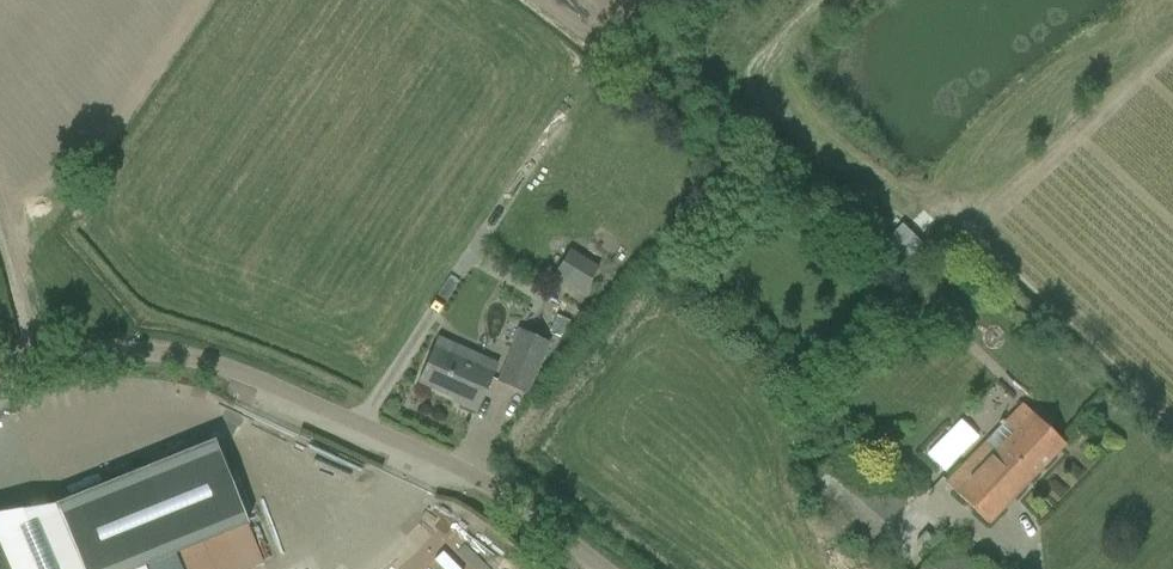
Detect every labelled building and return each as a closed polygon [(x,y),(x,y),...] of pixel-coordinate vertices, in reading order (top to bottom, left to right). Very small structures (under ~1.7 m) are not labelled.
[(887,250),(902,265),(925,243),(911,227),(887,250)] [(556,314),(550,328),(563,334),(569,320),(556,314)] [(549,343),(520,331),(498,381),(526,393),(549,343)] [(461,400),(459,404),(476,412),(493,373),(454,356),(459,346),(437,337),(417,382),(454,399),(455,397),(461,400)] [(945,482),(971,507),(988,523),(1064,444),(1047,428),(1021,402),(945,482)] [(65,525),(83,568),(241,568),(262,561),(213,440),(56,503),(65,525)] [(864,548),(879,530),(906,500),(842,443),(800,490),(864,548)] [(946,539),(919,568),(979,568),(946,539)] [(0,544),(0,568),(11,568),(0,544)]
